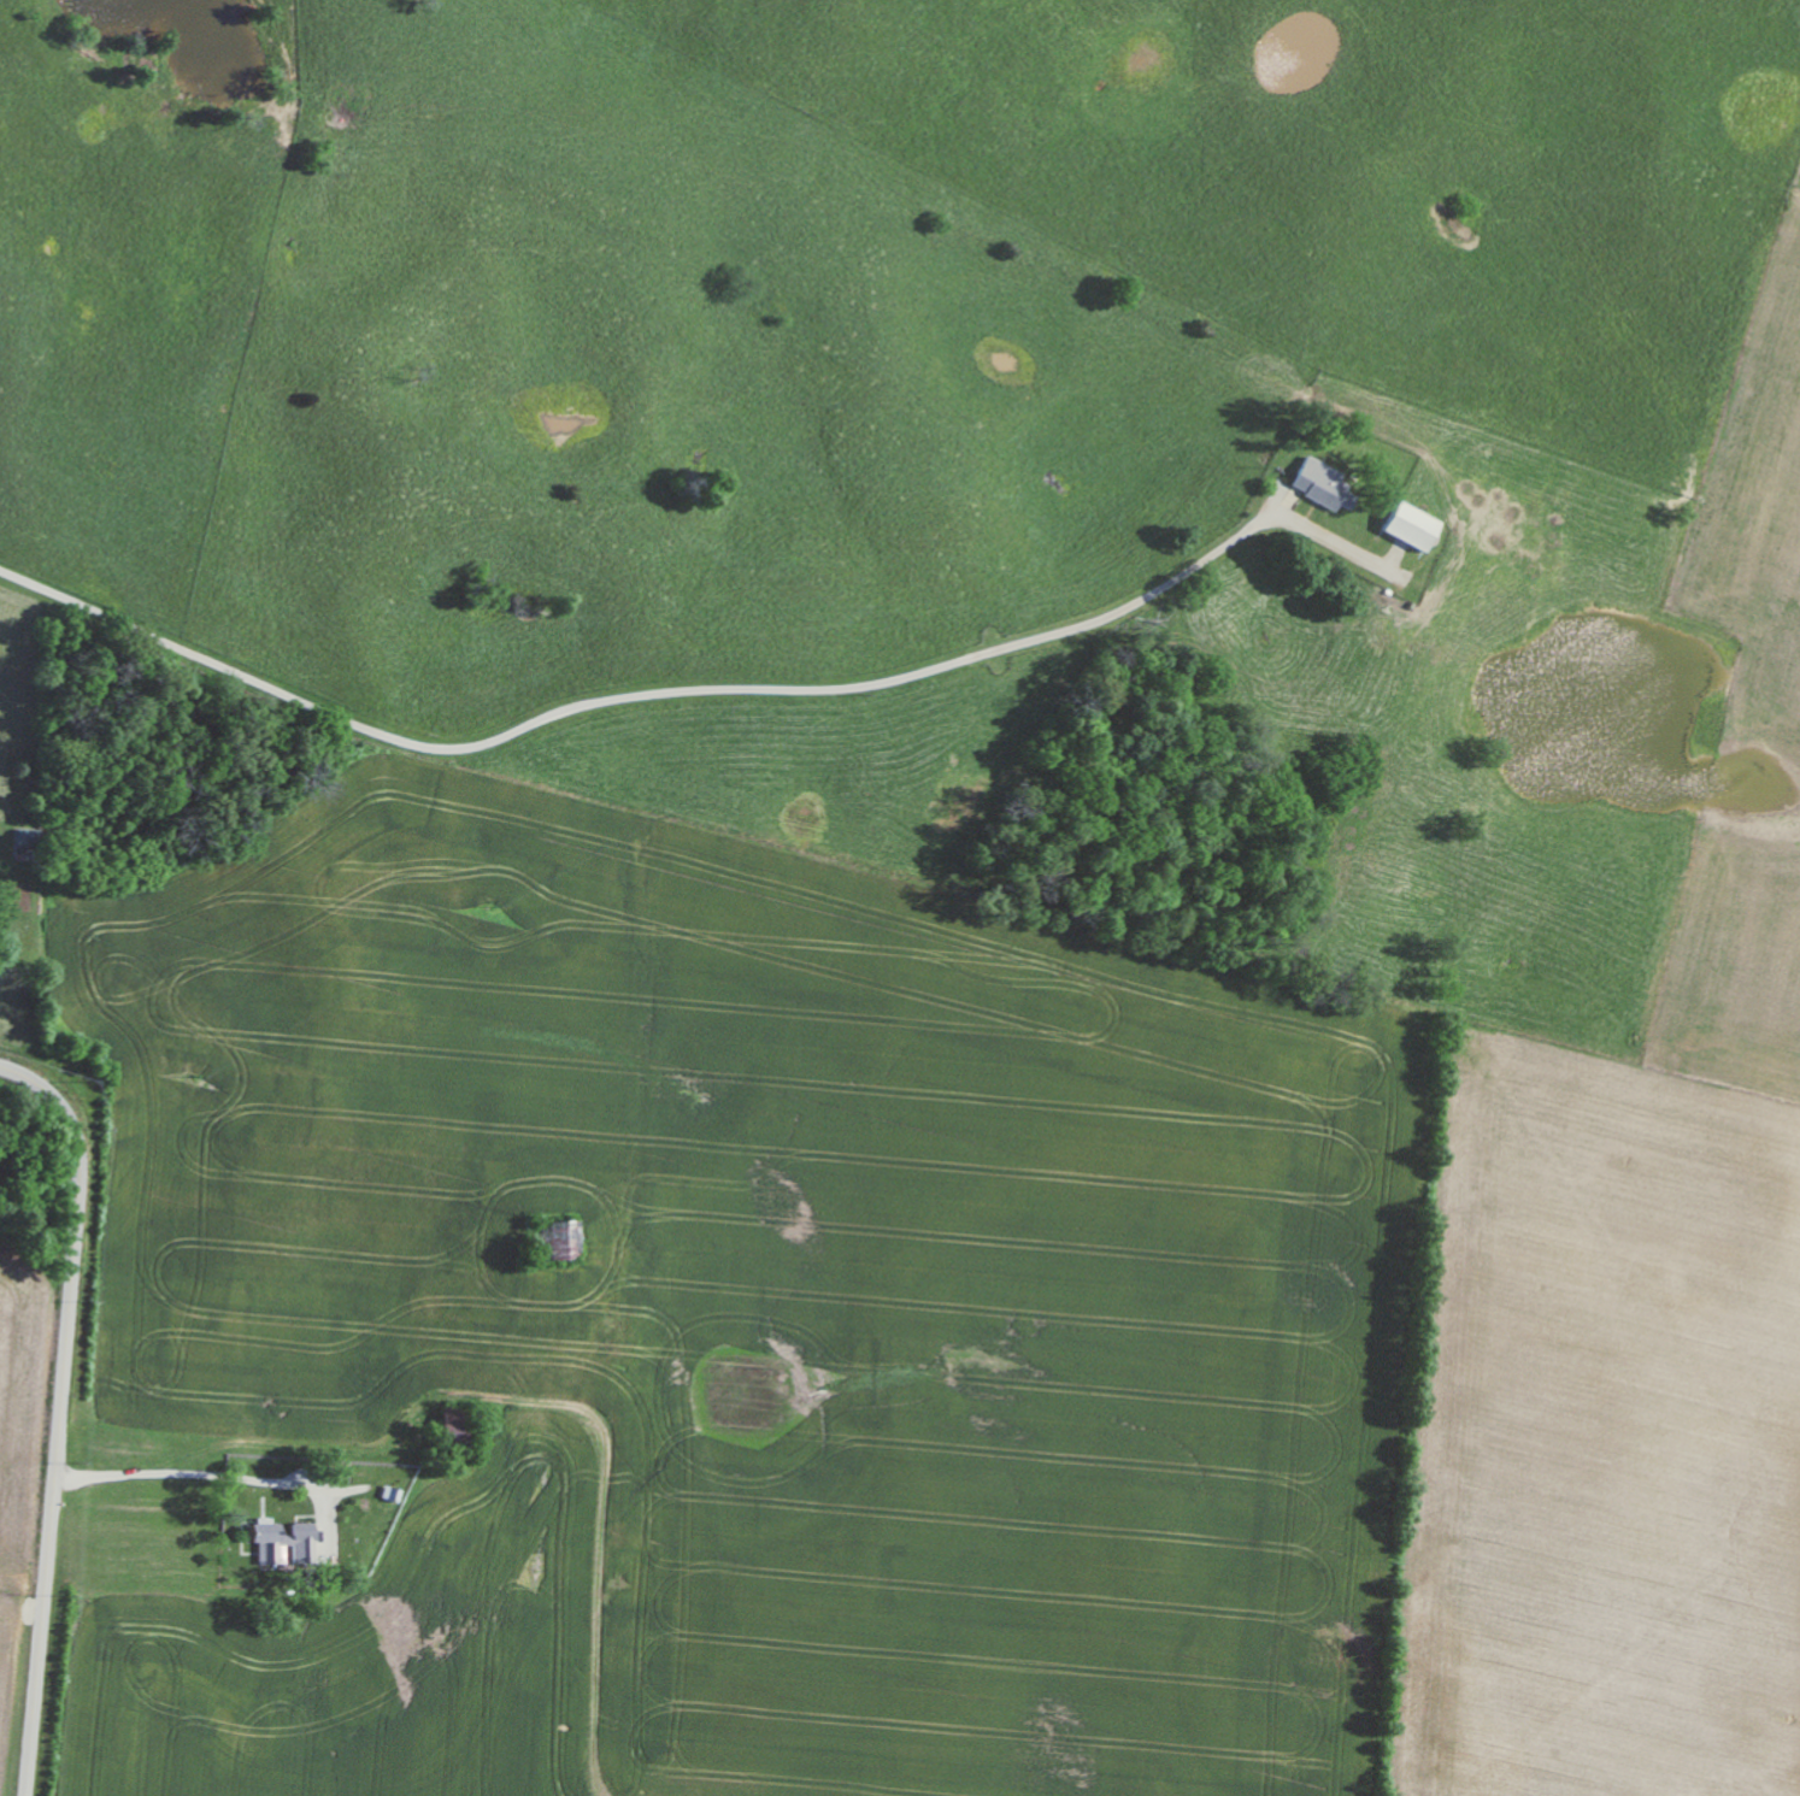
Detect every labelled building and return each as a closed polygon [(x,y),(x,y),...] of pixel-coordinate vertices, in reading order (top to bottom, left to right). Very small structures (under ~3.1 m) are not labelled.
[(1353,475),(1306,457),(1293,491),(1339,509),(1353,475)] [(1445,523),(1401,501),(1386,530),(1430,553),(1445,523)] [(580,1220),(549,1221),(550,1259),(581,1258),(580,1220)]
